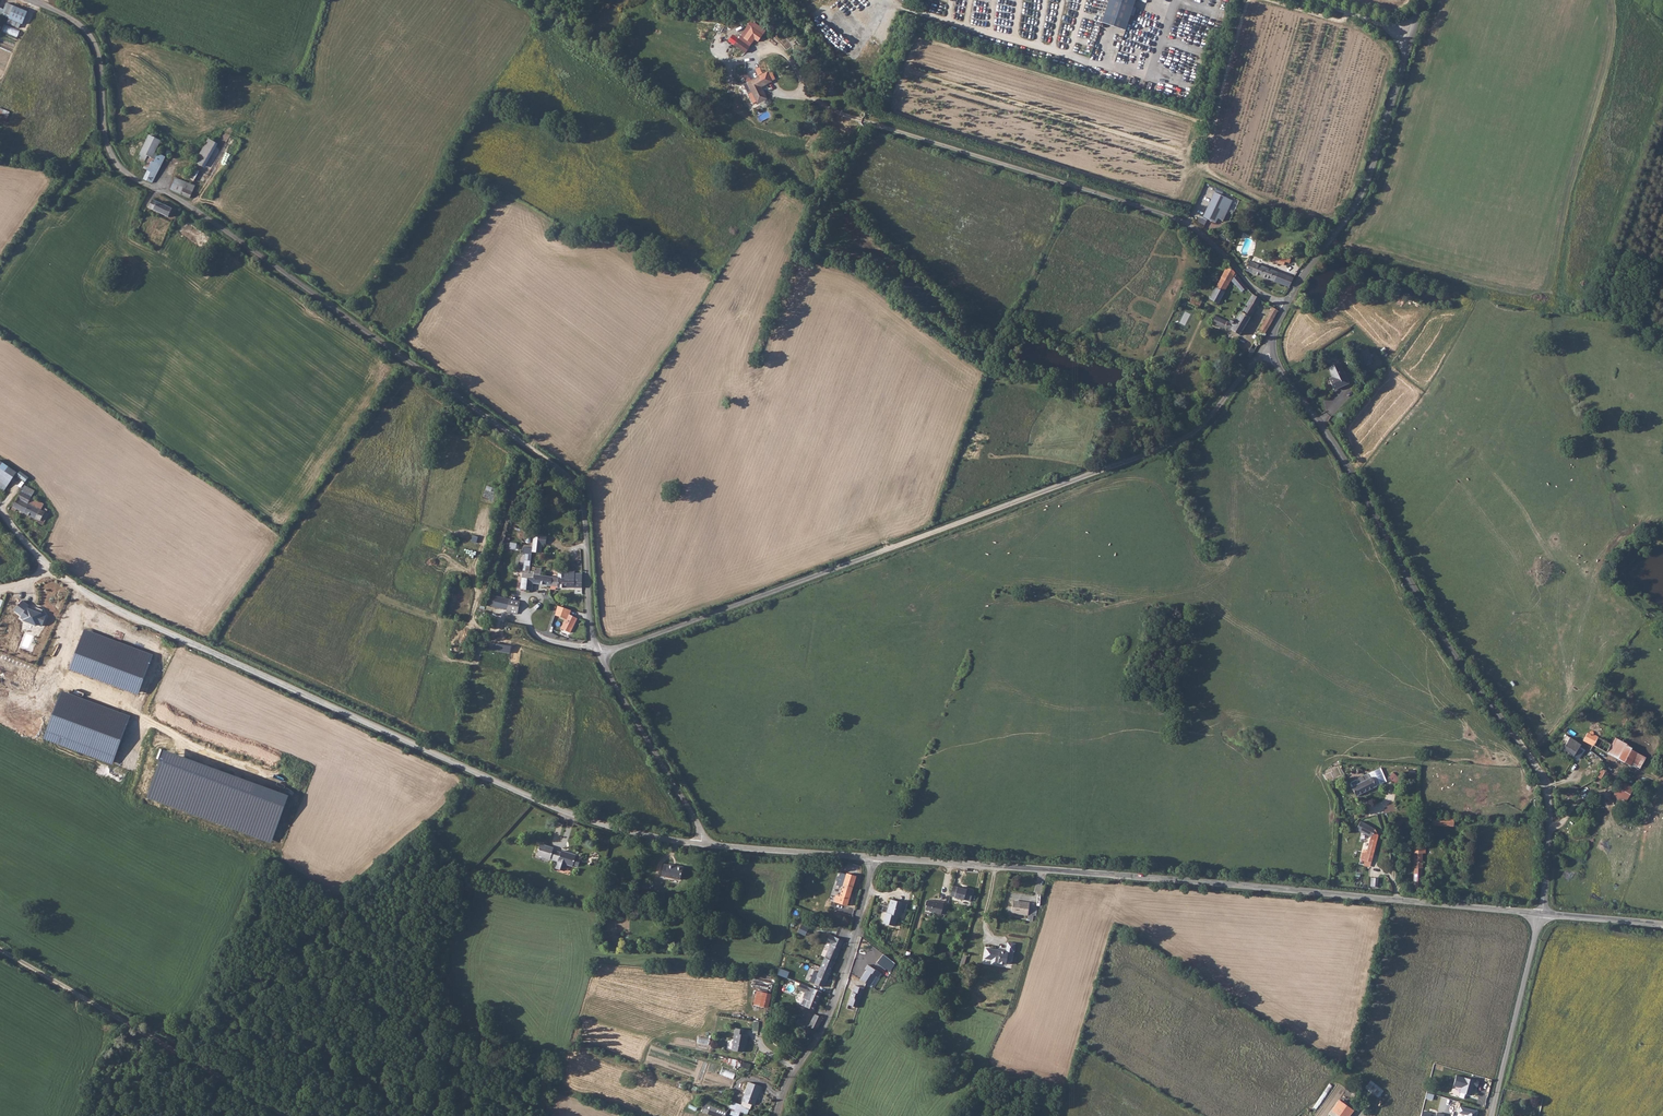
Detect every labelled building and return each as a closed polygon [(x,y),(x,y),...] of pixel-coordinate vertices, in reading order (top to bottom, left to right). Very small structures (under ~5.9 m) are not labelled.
[(6,14),(5,17),(9,19),(15,5),(11,4),(6,14)] [(28,11),(15,5),(9,19),(23,24),(28,11)] [(773,17),(769,12),(758,20),(762,25),(773,17)] [(743,39),(754,45),(763,28),(752,22),(743,39)] [(737,38),(732,45),(744,53),(749,46),(737,38)] [(761,101),(770,97),(764,85),(770,82),(766,73),(751,80),(761,101)] [(10,112),(0,108),(0,114),(8,117),(10,112)] [(147,153),(158,153),(160,151),(155,149),(159,137),(154,136),(156,128),(150,127),(137,157),(145,160),(147,153)] [(201,156),(198,160),(203,162),(215,138),(207,134),(197,154),(201,156)] [(154,161),(160,163),(164,153),(160,151),(158,153),(154,161)] [(145,178),(152,182),(160,163),(154,161),(158,153),(147,153),(145,160),(151,162),(145,178)] [(171,191),(189,198),(194,183),(177,178),(175,177),(174,182),(173,183),(171,191)] [(1224,219),(1231,203),(1232,199),(1214,191),(1210,202),(1204,216),(1216,222),(1218,217),(1224,219)] [(149,207),(161,213),(164,205),(152,200),(149,207)] [(164,205),(161,213),(167,216),(169,214),(171,215),(173,209),(164,205)] [(1270,259),(1284,263),(1285,260),(1289,262),(1290,258),(1281,255),(1280,256),(1272,253),(1270,259)] [(1290,286),(1293,281),(1293,276),(1250,260),(1246,269),(1290,286)] [(1241,278),(1228,264),(1211,298),(1220,302),(1223,298),(1231,279),(1242,290),(1247,285),(1241,278)] [(1256,292),(1255,293),(1251,299),(1258,303),(1259,302),(1261,298),(1261,297),(1259,296),(1260,295),(1256,292)] [(1208,304),(1196,298),(1193,304),(1205,310),(1208,304)] [(1243,311),(1241,310),(1236,318),(1233,316),(1230,317),(1228,319),(1217,316),(1216,316),(1213,322),(1231,328),(1241,334),(1258,303),(1251,299),(1243,311)] [(1279,309),(1272,305),(1260,328),(1266,332),(1279,309)] [(1185,311),(1179,323),(1184,326),(1190,314),(1185,311)] [(1251,359),(1256,349),(1251,346),(1250,349),(1251,350),(1248,356),(1248,357),(1251,359)] [(1366,348),(1356,353),(1361,365),(1372,361),(1366,348)] [(1331,372),(1338,387),(1347,383),(1340,367),(1331,372)] [(6,464),(0,473),(0,489),(3,490),(16,471),(6,464)] [(21,491),(30,496),(33,489),(25,484),(21,491)] [(38,523),(42,525),(47,514),(46,513),(46,509),(42,507),(41,510),(40,509),(42,503),(30,496),(21,491),(15,502),(13,501),(11,504),(13,505),(11,509),(15,511),(18,508),(39,520),(38,523)] [(533,535),(532,553),(542,553),(542,544),(547,545),(547,535),(533,535)] [(520,589),(527,590),(529,583),(529,582),(530,572),(531,567),(531,566),(526,566),(525,570),(528,571),(527,573),(523,572),(520,589)] [(558,589),(582,589),(582,574),(580,575),(580,577),(575,577),(575,575),(575,572),(565,571),(565,573),(561,573),(560,577),(552,576),(551,587),(550,590),(555,591),(556,587),(557,587),(558,589)] [(551,587),(552,576),(541,574),(541,573),(535,572),(530,572),(529,582),(529,583),(527,590),(532,591),(533,583),(551,587)] [(517,616),(519,603),(507,601),(494,599),(492,610),(506,612),(506,614),(517,616)] [(20,617),(22,619),(25,620),(24,621),(37,626),(37,625),(42,627),(46,616),(41,614),(43,610),(35,607),(34,611),(28,609),(29,606),(22,600),(14,610),(21,616),(20,617)] [(570,615),(571,611),(559,606),(558,605),(555,615),(566,619),(562,629),(572,632),(577,618),(570,615)] [(88,628),(74,665),(142,692),(159,655),(88,628)] [(512,650),(491,647),(490,652),(511,655),(512,650)] [(81,689),(83,681),(73,678),(71,685),(81,689)] [(117,761),(133,716),(65,689),(52,728),(68,734),(65,743),(117,761)] [(1587,732),(1582,740),(1607,754),(1610,756),(1615,746),(1611,744),(1610,745),(1593,735),(1593,732),(1592,731),(1590,731),(1589,733),(1587,732)] [(1564,735),(1556,747),(1576,758),(1581,749),(1579,748),(1580,745),(1564,735)] [(1625,748),(1617,744),(1615,746),(1610,756),(1618,761),(1625,748)] [(1636,754),(1625,748),(1618,761),(1629,767),(1636,754)] [(1593,761),(1596,757),(1588,751),(1585,756),(1593,761)] [(1646,761),(1646,760),(1636,754),(1629,767),(1639,772),(1646,761)] [(1596,766),(1599,767),(1601,768),(1605,761),(1603,760),(1605,756),(1602,755),(1596,766)] [(1370,772),(1349,782),(1351,786),(1349,788),(1352,793),(1353,792),(1355,795),(1376,785),(1385,781),(1379,767),(1370,772)] [(1600,771),(1595,779),(1602,783),(1607,774),(1600,771)] [(1387,777),(1392,782),(1397,778),(1392,773),(1387,777)] [(1595,779),(1590,787),(1598,791),(1602,783),(1595,779)] [(1618,780),(1611,797),(1626,802),(1632,786),(1618,780)] [(1572,798),(1578,789),(1571,785),(1565,794),(1572,798)] [(1453,818),(1430,817),(1430,826),(1452,826),(1453,818)] [(1361,820),(1357,829),(1370,836),(1366,852),(1362,851),(1361,856),(1364,858),(1365,860),(1372,862),(1378,836),(1375,827),(1361,820)] [(552,846),(540,843),(537,854),(573,866),(573,863),(576,855),(576,853),(562,849),(560,851),(553,849),(552,846)] [(1415,890),(1423,890),(1422,845),(1415,845),(1415,890)] [(564,870),(566,864),(558,861),(556,867),(564,870)] [(660,875),(679,879),(682,866),(668,863),(667,865),(663,864),(660,875)] [(843,883),(846,874),(839,872),(836,884),(842,886),(843,883)] [(853,886),(856,875),(846,873),(846,874),(843,883),(853,886)] [(847,905),(853,886),(843,883),(842,886),(839,897),(834,896),(833,901),(847,905)] [(956,888),(952,887),(950,897),(954,898),(953,899),(963,901),(969,903),(972,892),(966,890),(966,891),(957,888),(956,888)] [(923,910),(938,915),(942,902),(938,901),(937,902),(931,900),(931,902),(927,901),(927,900),(925,899),(924,900),(923,900),(922,904),(924,905),(923,910)] [(882,923),(893,927),(897,918),(899,918),(901,913),(904,913),(906,905),(891,900),(886,913),(885,913),(882,923)] [(1033,916),(1036,916),(1038,908),(1029,907),(1029,903),(1013,900),(1012,904),(1007,903),(1006,911),(1028,915),(1027,920),(1032,921),(1033,916)] [(835,937),(832,936),(812,988),(821,992),(838,948),(842,949),(845,943),(835,939),(835,937)] [(1015,952),(1016,944),(1008,942),(1007,950),(1005,950),(1005,952),(1001,951),(986,948),(985,959),(992,960),(992,964),(999,965),(999,963),(1007,965),(1007,960),(1012,960),(1013,952),(1015,952)] [(862,979),(872,985),(878,975),(880,977),(883,972),(871,964),(868,968),(869,969),(862,979)] [(959,966),(957,976),(963,978),(966,968),(964,967),(959,966)] [(858,1006),(865,987),(856,984),(849,1003),(858,1006)] [(812,988),(807,986),(805,992),(803,998),(808,1001),(812,988)] [(815,1010),(821,992),(812,988),(808,1001),(807,1003),(812,1005),(810,1009),(815,1010)] [(766,1008),(770,994),(755,990),(752,1004),(766,1008)] [(818,1029),(824,1017),(816,1014),(811,1027),(818,1029)] [(728,1048),(738,1050),(739,1043),(740,1043),(742,1034),(740,1034),(741,1028),(732,1027),(728,1048)] [(708,1045),(709,1037),(697,1036),(696,1043),(708,1045)] [(742,1061),(740,1066),(747,1070),(750,1065),(742,1061)] [(1479,1082),(1456,1075),(1453,1085),(1461,1088),(1460,1092),(1471,1095),(1474,1086),(1477,1087),(1479,1082)] [(758,1083),(747,1080),(741,1104),(749,1106),(750,1102),(753,1103),(758,1083)] [(1370,1080),(1364,1088),(1377,1098),(1383,1090),(1370,1080)] [(721,1115),(722,1115),(724,1108),(705,1100),(701,1109),(721,1115)] [(1351,1114),(1338,1103),(1330,1112),(1335,1115),(1350,1115),(1351,1114)] [(1459,1106),(1458,1112),(1467,1115),(1466,1115),(1476,1115),(1477,1111),(1459,1106)]
